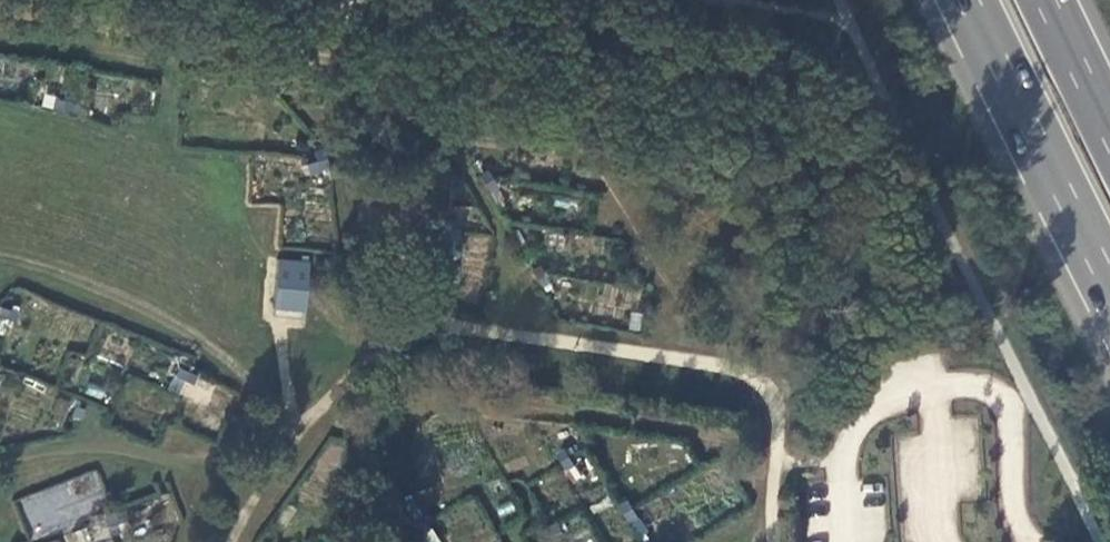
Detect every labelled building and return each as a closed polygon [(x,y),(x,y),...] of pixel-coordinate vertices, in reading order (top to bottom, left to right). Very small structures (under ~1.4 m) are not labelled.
[(54,109),(75,113),(77,101),(57,97),(54,109)] [(305,130),(309,155),(318,153),(313,129),(305,130)] [(480,176),(492,195),(502,189),(489,170),(480,176)] [(450,243),(461,244),(463,221),(452,220),(450,243)] [(521,250),(532,269),(541,264),(529,245),(521,250)] [(309,260),(276,259),(274,312),(307,313),(309,260)] [(9,308),(12,297),(0,293),(0,305),(9,308)] [(164,361),(186,369),(191,357),(168,349),(164,361)] [(169,390),(201,400),(207,381),(175,371),(169,390)] [(551,434),(563,454),(574,448),(562,428),(551,434)] [(615,486),(627,506),(635,501),(623,481),(615,486)] [(103,493),(110,513),(120,509),(112,490),(103,493)] [(408,500),(419,519),(428,513),(418,495),(408,500)] [(542,510),(547,519),(557,514),(552,504),(542,510)] [(74,541),(93,541),(85,528),(70,536),(74,541)] [(326,532),(316,530),(314,541),(325,541),(326,532)]
